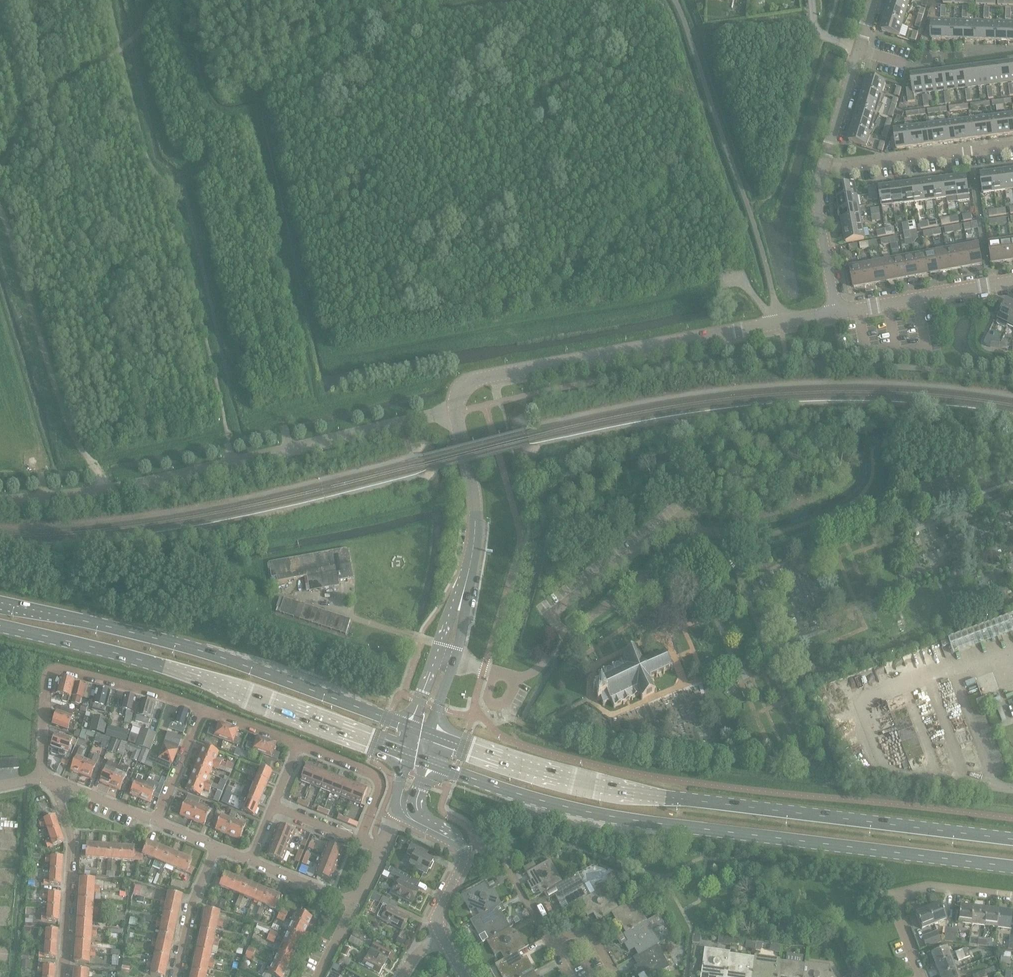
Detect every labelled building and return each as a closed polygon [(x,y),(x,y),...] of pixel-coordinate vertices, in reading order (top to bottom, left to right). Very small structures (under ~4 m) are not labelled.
[(894,0),(891,0),(885,20),(903,25),(910,5),(894,0)] [(903,25),(885,20),(882,31),(900,36),(903,25)] [(943,20),(932,20),(931,39),(943,39),(943,20)] [(954,21),(943,20),(943,39),(954,40),(954,21)] [(965,21),(954,21),(954,40),(964,40),(965,21)] [(976,21),(965,21),(964,40),(975,40),(976,21)] [(987,22),(976,21),(975,40),(986,41),(987,22)] [(998,22),(987,22),(986,41),(997,41),(998,22)] [(1008,22),(998,22),(997,41),(1008,41),(1008,22)] [(1011,82),(1009,63),(998,65),(1000,83),(1011,82)] [(1000,83),(998,65),(987,66),(990,85),(1000,83)] [(990,85),(987,66),(977,67),(979,86),(990,85)] [(979,86),(977,67),(966,69),(968,88),(979,86)] [(968,88),(966,69),(955,70),(957,89),(968,88)] [(957,89),(955,70),(944,72),(947,90),(957,89)] [(947,90),(944,72),(934,73),(936,92),(947,90)] [(936,92),(934,73),(923,74),(925,93),(936,92)] [(925,93),(923,74),(911,76),(913,88),(906,89),(908,103),(915,102),(914,94),(925,93)] [(886,83),(868,78),(865,89),(883,94),(886,83)] [(883,94),(865,89),(859,110),(876,115),(883,94)] [(876,115),(859,110),(852,130),(870,136),(876,115)] [(992,118),(994,137),(1012,134),(1012,116),(992,118)] [(994,137),(992,118),(971,121),(973,140),(994,137)] [(973,140),(971,121),(949,124),(952,142),(973,140)] [(952,142),(949,124),(928,127),(930,145),(952,142)] [(930,145),(928,127),(906,129),(909,148),(930,145)] [(909,148),(906,129),(895,131),(897,149),(909,148)] [(870,136),(852,130),(849,141),(867,147),(870,136)] [(1007,170),(1008,171),(1003,172),(1006,191),(1012,190),(1012,169),(1007,170)] [(1003,172),(999,172),(999,171),(992,172),(995,192),(1006,191),(1003,172)] [(995,192),(992,172),(986,173),(986,174),(981,175),(984,194),(995,192)] [(967,177),(962,177),(962,176),(955,177),(958,197),(959,202),(970,200),(967,177)] [(949,179),(945,179),(947,198),(948,203),(959,202),(958,197),(955,177),(949,178),(949,179)] [(945,179),(941,180),(940,179),(934,180),(936,200),(947,198),(945,179)] [(936,200),(934,180),(927,180),(928,182),(923,182),(926,201),(936,200)] [(915,203),(912,182),(906,183),(906,184),(902,185),(904,204),(915,203)] [(923,182),(919,183),(919,182),(912,182),(915,203),(926,201),(923,182)] [(902,185),(898,186),(898,184),(891,185),(894,205),(904,204),(902,185)] [(857,196),(855,185),(835,189),(836,196),(838,196),(838,200),(857,196)] [(894,205),(891,185),(885,186),(885,187),(880,188),(882,207),(894,205)] [(859,207),(857,196),(838,200),(839,204),(838,204),(839,211),(859,207)] [(861,218),(859,207),(839,211),(840,217),(842,217),(842,221),(861,218)] [(863,228),(861,218),(842,221),(843,225),(842,225),(843,232),(863,228)] [(865,239),(865,238),(869,238),(868,230),(864,231),(863,228),(843,232),(844,238),(845,238),(846,243),(865,239)] [(1011,237),(1001,238),(1004,262),(1012,260),(1012,251),(1011,237)] [(1004,262),(1001,238),(1000,238),(1000,240),(990,241),(992,263),(1004,262)] [(979,245),(978,240),(967,242),(972,266),(983,264),(979,245)] [(972,266),(967,242),(957,244),(961,268),(972,266)] [(961,268),(957,244),(946,246),(947,251),(950,270),(961,268)] [(950,270),(947,251),(936,253),(940,272),(950,270)] [(940,272),(936,253),(926,255),(929,274),(940,272)] [(918,276),(915,254),(904,256),(908,278),(918,276)] [(926,255),(915,257),(915,254),(918,276),(929,274),(926,255)] [(908,278),(904,256),(903,256),(904,259),(894,260),(897,280),(908,278)] [(897,280),(894,260),(883,262),(886,282),(897,280)] [(886,282),(883,262),(872,264),(876,283),(886,282)] [(865,285),(861,264),(850,266),(852,275),(849,275),(850,282),(853,281),(854,287),(865,285)] [(872,264),(862,266),(862,264),(861,264),(865,285),(876,283),(872,264)] [(997,324),(1007,329),(1008,326),(1009,324),(1012,316),(1012,304),(1006,301),(1007,302),(1005,307),(1002,306),(999,312),(1002,313),(999,318),(998,318),(999,319),(997,324)] [(339,582),(353,579),(348,550),(269,564),(272,579),(277,578),(278,583),(307,578),(310,592),(340,587),(339,582)] [(720,557),(702,562),(705,572),(723,567),(720,557)] [(285,599),(280,613),(346,635),(351,621),(285,599)] [(667,653),(666,654),(666,653),(664,654),(664,652),(663,653),(664,655),(657,658),(656,656),(655,656),(656,658),(650,661),(649,659),(648,659),(649,661),(643,664),(642,662),(644,661),(644,659),(642,660),(637,650),(638,649),(637,648),(636,650),(624,656),(623,655),(622,657),(623,657),(625,662),(617,665),(617,664),(616,665),(616,666),(609,670),(608,668),(607,669),(607,670),(599,674),(598,674),(597,675),(599,676),(601,681),(595,683),(593,683),(593,684),(594,685),(596,689),(593,691),(593,692),(594,693),(595,694),(598,692),(599,695),(601,698),(598,699),(597,701),(598,702),(599,702),(601,701),(603,705),(603,707),(605,707),(605,706),(612,703),(614,708),(614,709),(615,709),(615,708),(623,704),(624,706),(625,705),(624,704),(632,700),(632,701),(633,701),(633,699),(640,696),(642,699),(642,701),(643,701),(643,700),(655,693),(656,693),(657,692),(655,692),(652,683),(655,682),(654,680),(651,681),(650,679),(656,676),(657,678),(658,678),(657,676),(663,673),(664,675),(665,674),(664,673),(671,670),(672,671),(673,671),(672,669),(674,668),(673,668),(674,667),(667,653)] [(61,678),(58,694),(63,696),(62,702),(69,704),(74,681),(61,678)] [(73,696),(72,703),(79,704),(81,697),(83,698),(86,685),(75,683),(72,696),(73,696)] [(98,688),(93,705),(101,707),(100,711),(105,712),(110,692),(98,688)] [(127,711),(126,717),(124,723),(130,725),(137,698),(125,695),(121,709),(127,711)] [(137,716),(135,722),(149,726),(150,719),(151,719),(155,704),(142,700),(137,716)] [(72,716),(74,710),(62,706),(60,712),(72,716)] [(179,709),(172,730),(183,734),(190,713),(179,709)] [(72,716),(60,712),(58,711),(53,724),(68,729),(68,728),(74,730),(76,725),(70,723),(73,717),(72,716)] [(107,720),(94,716),(90,729),(104,733),(107,720)] [(210,730),(208,735),(224,740),(228,727),(219,723),(216,732),(210,730)] [(129,732),(110,726),(107,735),(126,740),(129,732)] [(228,727),(224,740),(239,746),(241,741),(235,739),(238,730),(228,727)] [(83,729),(80,738),(85,740),(87,736),(95,739),(97,734),(83,729)] [(136,746),(150,751),(156,734),(142,729),(136,746)] [(168,733),(163,745),(164,746),(177,751),(182,738),(171,734),(168,733)] [(56,734),(52,747),(61,750),(59,754),(65,756),(66,752),(68,753),(71,744),(75,745),(76,741),(56,734)] [(97,734),(94,742),(102,744),(101,747),(107,749),(111,738),(97,734)] [(248,744),(247,749),(262,754),(267,741),(257,737),(254,746),(248,744)] [(121,743),(113,740),(108,752),(116,755),(121,743)] [(215,740),(212,746),(219,748),(221,743),(215,740)] [(267,741),(262,754),(277,760),(279,755),(273,753),(276,744),(267,741)] [(122,742),(117,754),(123,756),(125,750),(128,744),(122,742)] [(142,749),(128,744),(125,750),(133,753),(131,759),(137,762),(142,749)] [(164,746),(159,758),(172,763),(177,751),(164,746)] [(204,746),(200,757),(220,766),(232,770),(234,766),(228,763),(227,765),(222,762),(216,759),(219,752),(204,746)] [(80,749),(71,771),(81,775),(87,760),(82,758),(85,751),(80,749)] [(143,749),(138,762),(144,765),(150,752),(143,749)] [(237,749),(234,756),(239,758),(242,751),(237,749)] [(87,760),(81,775),(91,779),(100,756),(95,754),(92,763),(87,760)] [(149,754),(146,760),(155,764),(169,770),(172,763),(159,758),(149,754)] [(200,757),(195,768),(210,775),(213,767),(219,770),(220,766),(200,757)] [(109,762),(100,783),(110,787),(119,766),(109,762)] [(307,765),(300,781),(311,785),(317,769),(307,765)] [(119,766),(110,787),(120,791),(129,768),(125,766),(124,768),(119,766)] [(267,783),(272,772),(260,767),(257,774),(251,772),(250,776),(267,783)] [(195,768),(190,779),(211,788),(213,784),(207,782),(210,775),(195,768)] [(317,769),(311,785),(321,789),(327,773),(317,769)] [(327,773),(321,789),(331,793),(337,777),(327,773)] [(138,776),(130,795),(140,799),(146,785),(141,783),(143,778),(138,776)] [(250,776),(248,780),(254,783),(251,790),(263,794),(268,784),(250,776)] [(337,777),(331,793),(341,797),(347,781),(337,777)] [(190,779),(186,791),(201,797),(204,790),(209,792),(211,788),(190,779)] [(146,785),(140,799),(150,804),(158,784),(148,780),(146,785)] [(347,781),(341,797),(351,801),(358,785),(347,781)] [(358,785),(351,801),(361,805),(368,789),(358,785)] [(245,787),(241,798),(259,805),(263,794),(251,790),(245,787)] [(218,791),(213,801),(218,803),(223,793),(218,791)] [(188,795),(180,816),(192,821),(198,806),(201,800),(188,795)] [(241,798),(239,802),(245,804),(242,811),(254,816),(259,805),(241,798)] [(198,806),(192,821),(204,826),(211,811),(198,806)] [(222,815),(215,830),(228,835),(234,820),(222,815)] [(55,816),(39,821),(41,827),(46,825),(48,833),(59,829),(56,821),(55,816)] [(234,820),(228,835),(240,841),(246,825),(234,820)] [(278,825),(274,835),(291,842),(295,831),(278,825)] [(47,842),(46,842),(48,848),(64,843),(59,829),(48,833),(50,839),(46,840),(47,842)] [(274,835),(270,845),(287,852),(291,842),(274,835)] [(159,847),(148,843),(145,851),(143,855),(143,856),(154,860),(159,847)] [(424,850),(412,843),(406,854),(413,857),(409,865),(415,867),(414,869),(426,875),(433,861),(421,855),(424,850)] [(327,844),(323,854),(339,861),(343,851),(327,844)] [(100,846),(88,845),(87,852),(82,852),(82,858),(99,860),(100,846)] [(270,845),(266,856),(283,862),(287,852),(270,845)] [(111,846),(100,846),(99,860),(108,860),(110,860),(111,846)] [(123,847),(111,846),(110,860),(108,860),(108,866),(112,866),(113,860),(122,861),(123,847)] [(145,851),(135,850),(135,848),(123,847),(122,861),(135,862),(135,860),(143,860),(143,856),(143,855),(145,851)] [(170,851),(159,847),(154,860),(163,863),(165,864),(170,851)] [(181,856),(170,851),(165,864),(163,863),(161,869),(165,871),(167,865),(176,869),(181,856)] [(323,854),(319,864),(335,871),(339,861),(323,854)] [(62,871),(63,857),(46,856),(45,862),(51,863),(51,870),(62,871)] [(176,869),(191,875),(194,868),(190,867),(192,860),(181,856),(176,869)] [(561,882),(549,860),(528,872),(532,880),(527,883),(531,890),(537,887),(541,894),(556,886),(556,885),(561,883),(561,882)] [(319,864),(315,875),(331,881),(335,871),(319,864)] [(165,871),(161,869),(159,874),(158,874),(154,882),(157,883),(160,876),(162,877),(165,871)] [(62,871),(51,870),(50,879),(45,878),(44,884),(61,885),(62,871)] [(608,875),(611,881),(623,874),(616,870),(608,875)] [(397,871),(394,876),(404,881),(407,876),(397,871)] [(589,895),(577,873),(561,882),(561,883),(556,885),(556,886),(561,893),(555,896),(559,904),(565,900),(569,907),(584,899),(589,895)] [(237,878),(226,874),(223,880),(218,878),(216,885),(232,891),(237,878)] [(248,883),(237,878),(232,891),(240,895),(242,896),(248,883)] [(100,891),(100,887),(95,887),(95,880),(81,879),(80,890),(100,891)] [(172,879),(170,886),(181,889),(182,882),(172,879)] [(395,896),(411,904),(418,891),(402,883),(399,881),(392,894),(395,896)] [(258,887),(248,883),(242,896),(240,895),(238,901),(242,902),(244,897),(253,900),(258,887)] [(289,886),(287,891),(295,894),(298,888),(290,884),(289,886)] [(491,910),(501,904),(492,889),(486,893),(482,885),(461,897),(470,912),(476,908),(480,915),(491,910)] [(135,886),(133,896),(139,897),(141,888),(135,886)] [(605,886),(604,887),(589,895),(584,899),(588,906),(582,909),(587,917),(593,914),(597,921),(613,912),(618,909),(605,886)] [(269,892),(258,887),(253,900),(262,904),(264,905),(269,892)] [(80,890),(79,900),(94,901),(94,894),(100,895),(100,891),(80,890)] [(183,895),(169,892),(167,899),(162,898),(161,902),(180,906),(183,895)] [(266,905),(275,909),(280,896),(269,892),(264,905),(262,904),(260,909),(263,911),(266,905)] [(60,908),(61,894),(43,893),(43,899),(49,899),(48,907),(60,908)] [(379,896),(374,893),(371,898),(376,901),(379,896)] [(408,918),(394,911),(397,905),(382,897),(379,904),(383,906),(377,917),(381,919),(381,920),(402,931),(408,918)] [(647,922),(634,899),(618,909),(613,912),(617,919),(611,922),(615,930),(622,926),(626,933),(647,922)] [(79,900),(79,911),(98,912),(99,908),(93,908),(94,901),(79,900)] [(218,900),(216,907),(224,910),(226,903),(218,900)] [(180,906),(161,902),(160,906),(165,907),(164,913),(178,916),(180,906)] [(934,924),(946,920),(940,904),(928,909),(934,924)] [(973,908),(960,906),(957,923),(971,925),(973,908)] [(60,908),(48,907),(48,915),(42,915),(42,921),(59,922),(60,908)] [(986,910),(973,908),(971,925),(984,927),(986,910)] [(223,924),(224,920),(219,919),(220,912),(206,909),(204,919),(223,924)] [(934,924),(928,909),(915,913),(921,929),(934,924)] [(507,930),(509,928),(501,913),(495,917),(491,910),(480,915),(470,920),(478,936),(485,932),(489,939),(507,930)] [(999,911),(986,910),(984,927),(997,928),(999,911)] [(98,912),(79,911),(78,921),(92,922),(93,915),(98,915),(98,912)] [(307,928),(312,917),(299,911),(297,915),(294,914),(291,920),(307,928)] [(1012,913),(999,911),(997,928),(1010,930),(1012,913)] [(125,921),(126,914),(111,913),(111,920),(125,921)] [(178,916),(164,913),(163,920),(157,919),(157,922),(176,926),(178,916)] [(286,917),(279,914),(277,919),(284,922),(286,917)] [(652,930),(664,923),(659,915),(647,922),(626,933),(625,934),(629,941),(623,944),(628,952),(634,948),(638,955),(656,946),(659,944),(652,930)] [(138,919),(130,918),(129,925),(137,926),(138,919)] [(519,918),(512,922),(514,926),(521,922),(519,918)] [(204,919),(202,930),(216,933),(217,927),(222,928),(223,924),(204,919)] [(307,928),(291,920),(294,922),(289,932),(302,938),(307,928)] [(92,922),(78,921),(77,932),(97,933),(97,929),(92,929),(92,922)] [(176,926),(157,922),(156,926),(161,927),(160,934),(174,937),(176,926)] [(256,930),(269,935),(271,931),(269,930),(270,928),(258,924),(256,930)] [(57,944),(58,930),(41,929),(40,935),(46,936),(46,943),(57,944)] [(216,933),(202,930),(199,940),(219,944),(220,940),(214,939),(216,933)] [(289,932),(284,930),(281,936),(286,939),(284,942),(297,949),(302,938),(289,932)] [(366,935),(355,930),(351,937),(363,942),(366,935)] [(515,954),(525,948),(517,933),(511,937),(507,930),(489,939),(486,940),(494,955),(501,952),(504,959),(515,954)] [(97,933),(77,932),(77,942),(91,943),(91,936),(97,936),(97,933)] [(924,937),(928,947),(940,942),(936,932),(924,937)] [(160,934),(158,940),(153,939),(152,943),(172,947),(174,937),(160,934)] [(276,939),(269,936),(267,941),(273,944),(276,939)] [(219,944),(199,940),(197,950),(211,953),(213,946),(218,948),(219,944)] [(95,954),(96,950),(90,949),(91,943),(77,942),(76,953),(95,954)] [(297,949),(284,942),(279,953),(292,959),(297,949)] [(395,953),(375,942),(364,962),(361,959),(359,963),(379,974),(388,959),(391,961),(395,953)] [(57,944),(46,943),(45,952),(39,951),(39,957),(56,958),(57,944)] [(172,947),(152,943),(151,947),(156,948),(155,954),(169,957),(172,947)] [(635,957),(639,964),(633,968),(637,975),(644,971),(647,976),(651,976),(668,967),(656,946),(638,955),(635,957)] [(951,959),(946,947),(931,954),(935,965),(951,959)] [(729,953),(704,949),(701,973),(709,974),(709,976),(717,976),(718,976),(726,976),(729,955),(729,953)] [(211,953),(197,950),(195,960),(214,965),(215,961),(210,960),(211,953)] [(959,961),(971,957),(969,952),(964,954),(957,957),(959,961)] [(95,954),(76,953),(75,963),(89,964),(90,957),(95,958),(95,954)] [(292,959),(279,953),(274,963),(287,970),(292,959)] [(169,957),(155,954),(154,961),(148,960),(148,963),(167,967),(169,957)] [(534,972),(526,957),(519,961),(515,954),(504,959),(495,964),(502,976),(508,976),(509,976),(510,976),(525,976),(531,974),(534,972)] [(729,955),(726,976),(752,976),(754,959),(729,955)] [(779,962),(780,960),(754,956),(754,959),(752,976),(777,976),(779,962)] [(955,970),(951,959),(935,965),(940,976),(955,970)] [(214,965),(195,960),(193,971),(207,974),(208,967),(214,968),(214,965)] [(804,965),(779,962),(777,976),(803,976),(804,965)] [(148,963),(147,967),(152,968),(151,975),(161,976),(165,976),(167,967),(148,963)] [(274,963),(272,967),(268,965),(265,970),(270,972),(269,974),(275,976),(284,976),(287,970),(274,963)] [(833,974),(829,973),(830,966),(804,963),(804,965),(803,976),(835,976),(833,974)] [(56,967),(39,966),(38,971),(44,972),(43,976),(55,976),(56,967)]
